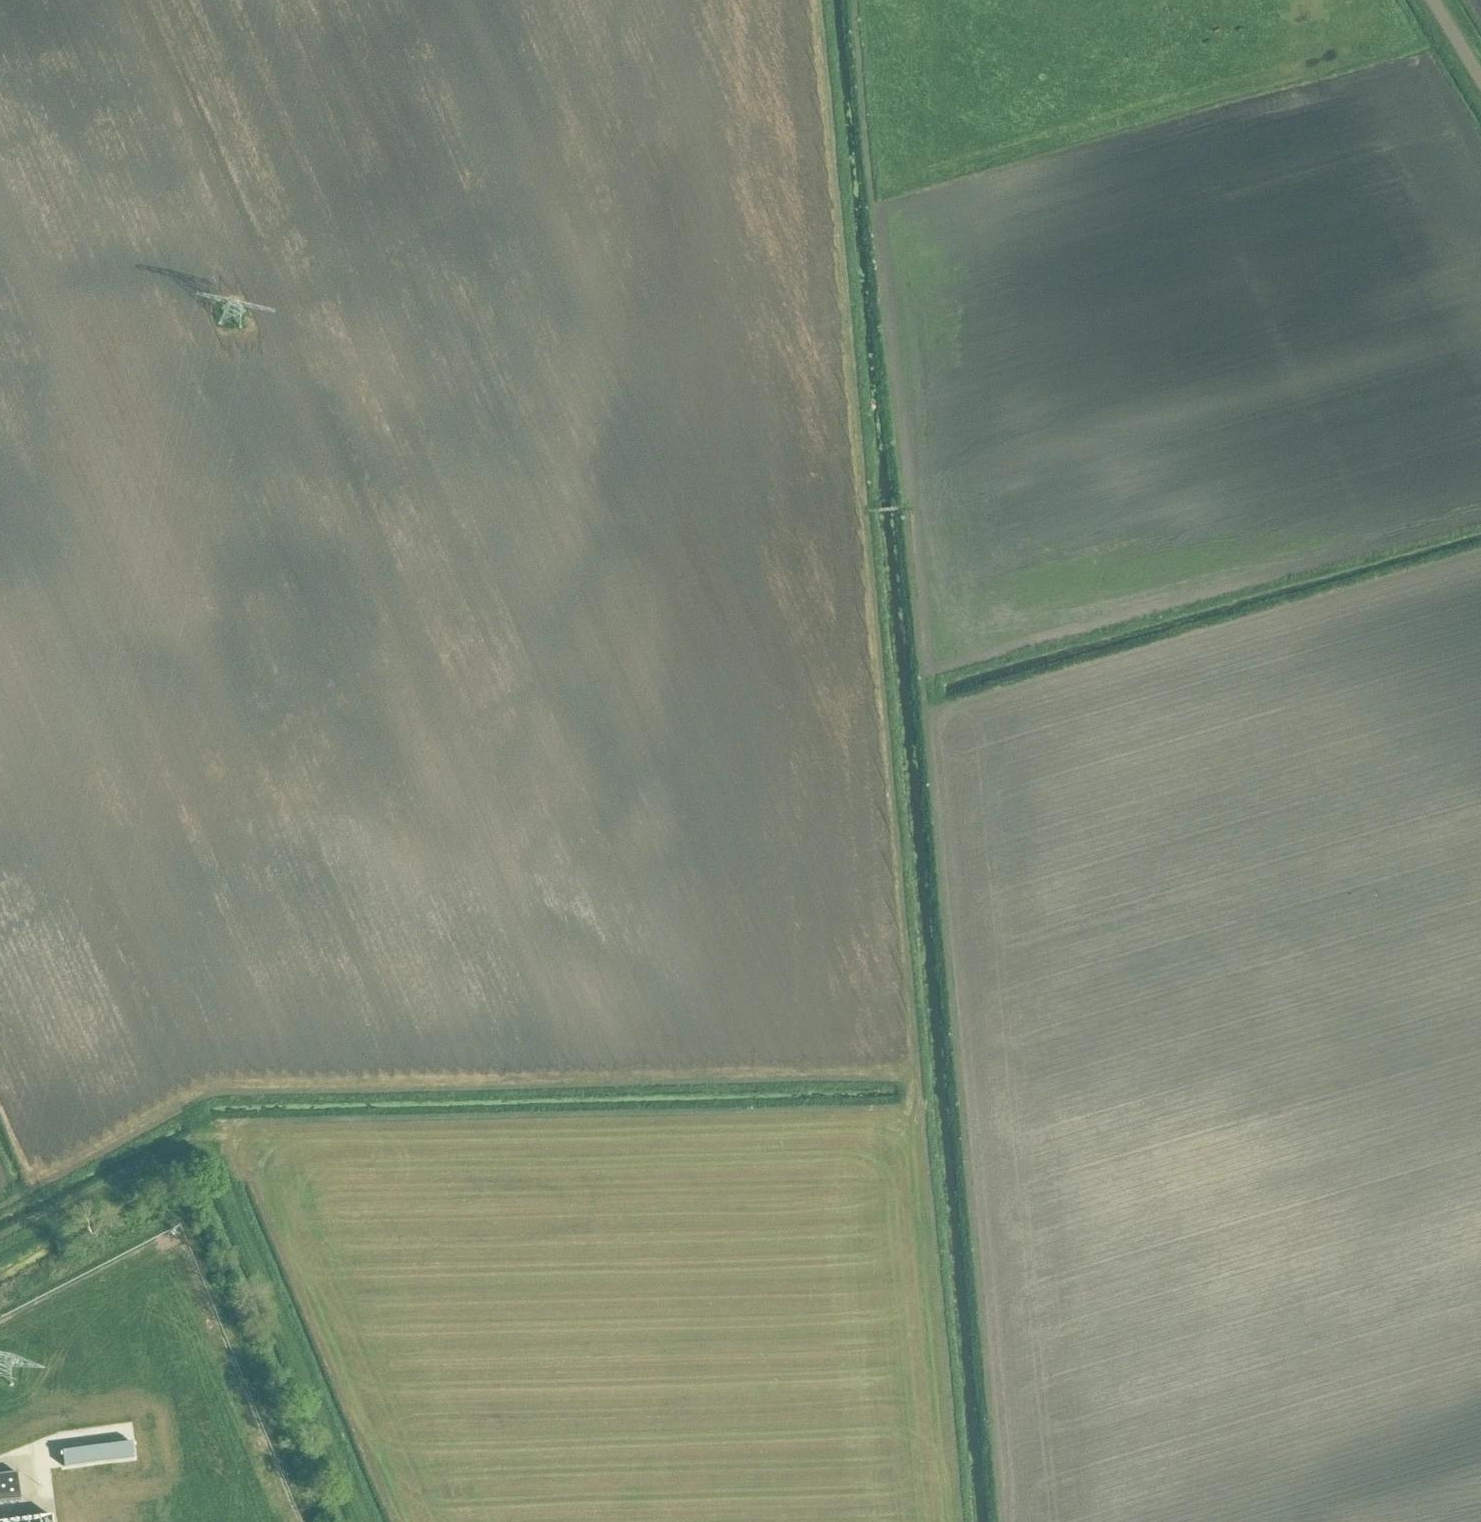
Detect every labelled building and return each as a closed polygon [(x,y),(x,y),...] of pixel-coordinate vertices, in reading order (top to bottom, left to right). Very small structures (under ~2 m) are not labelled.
[(132,1445),(62,1454),(64,1469),(134,1460),(132,1445)] [(0,1477),(0,1504),(20,1502),(17,1475),(0,1477)]
